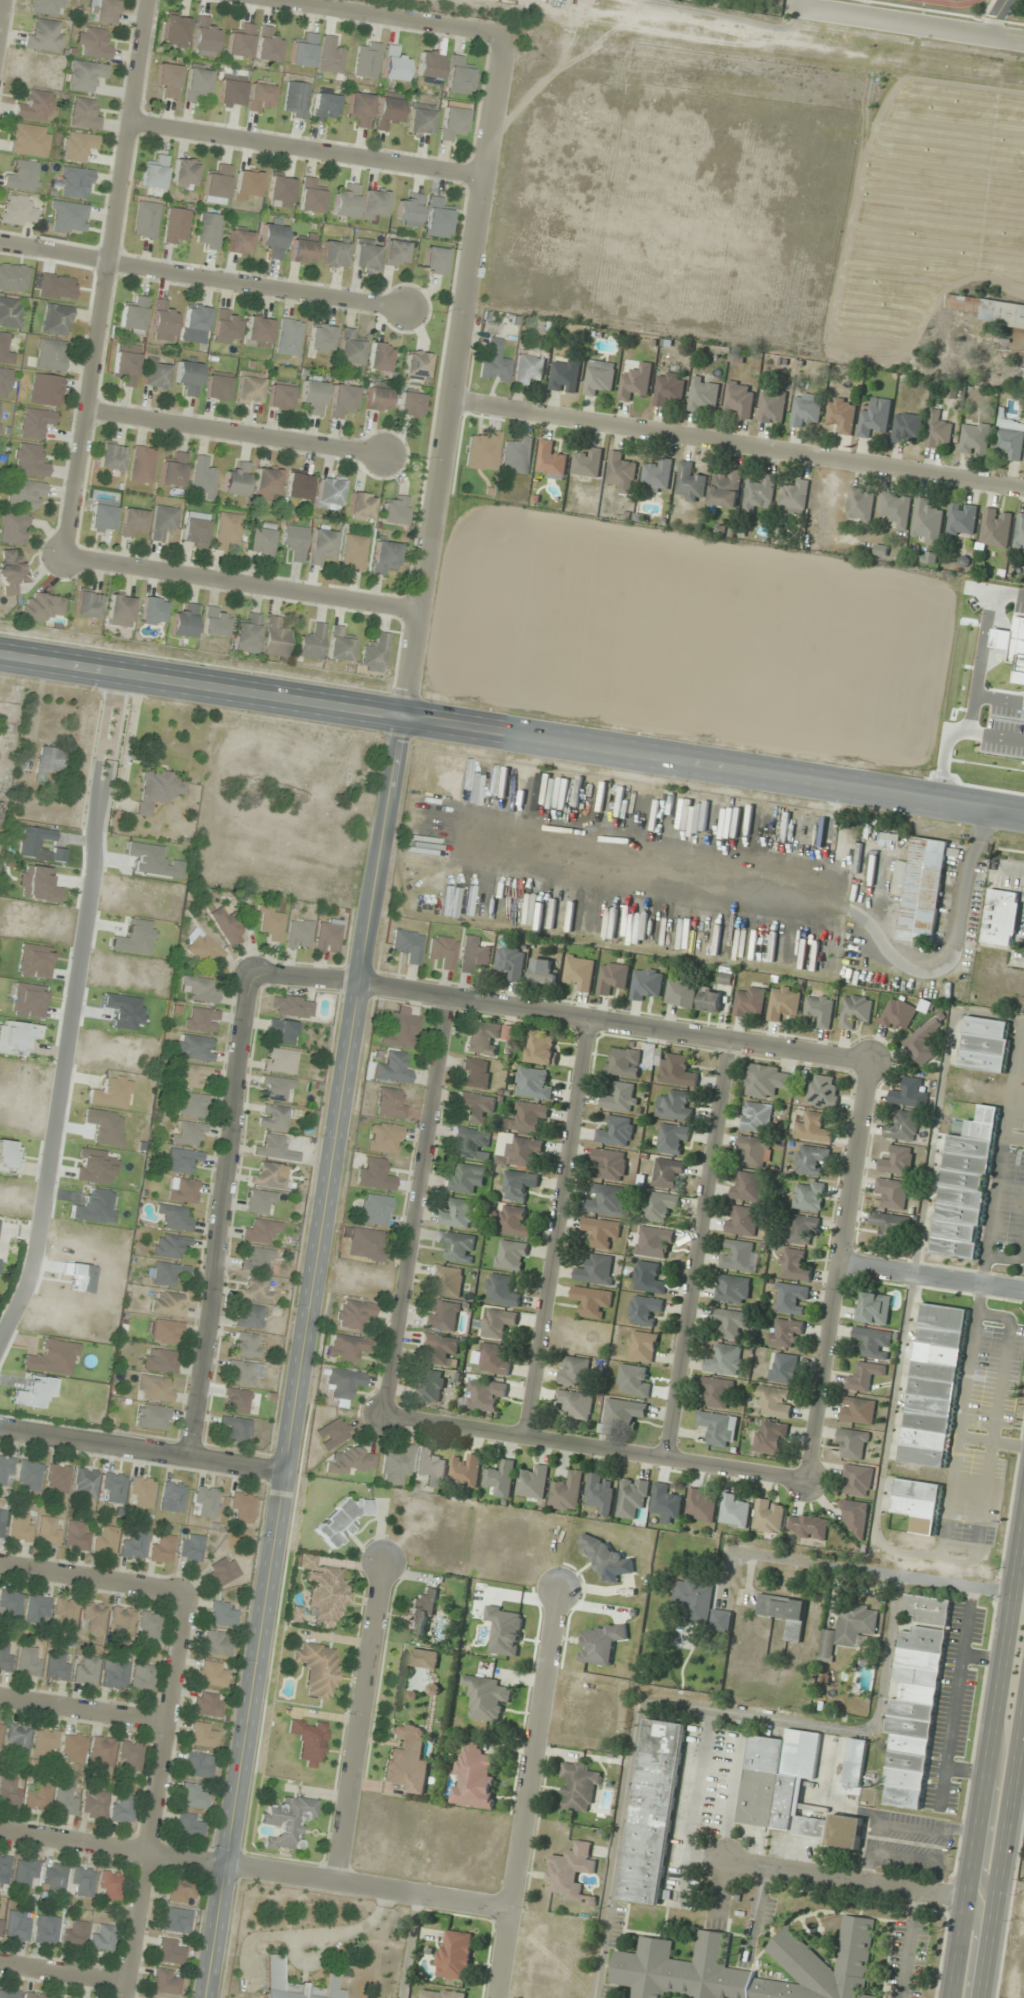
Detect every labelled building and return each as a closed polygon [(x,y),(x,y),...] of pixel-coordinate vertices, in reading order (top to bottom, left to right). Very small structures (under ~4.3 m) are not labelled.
[(64,0),(34,0),(34,14),(64,14),(64,0)] [(94,18),(102,29),(121,15),(111,1),(109,3),(107,0),(94,0),(90,3),(99,15),(94,18)] [(162,45),(185,49),(190,18),(167,14),(162,45)] [(215,57),(220,29),(206,27),(208,18),(198,16),(192,53),(215,57)] [(65,23),(30,19),(26,48),(61,52),(65,23)] [(231,32),(227,54),(249,58),(255,25),(244,23),(242,34),(231,32)] [(279,61),(281,39),(270,38),(272,27),(260,26),(257,59),(279,61)] [(110,59),(112,42),(104,41),(105,30),(79,27),(77,45),(85,46),(84,56),(110,59)] [(294,42),(291,64),(313,67),(317,34),(306,33),(305,43),(294,42)] [(319,71),(342,74),(345,49),(334,48),(335,36),(324,35),(319,71)] [(353,74),(373,80),(383,46),(362,40),(353,74)] [(396,57),(398,47),(388,45),(382,77),(404,81),(409,59),(396,57)] [(417,75),(439,80),(444,55),(422,51),(417,75)] [(469,95),(473,69),(462,67),(464,57),(452,55),(447,91),(469,95)] [(68,90),(95,94),(97,75),(108,77),(109,65),(72,60),(68,90)] [(178,99),(182,66),(159,64),(157,86),(167,87),(165,98),(178,99)] [(185,101),(196,102),(198,93),(209,95),(212,68),(190,65),(185,101)] [(247,79),(225,74),(219,103),(241,108),(247,79)] [(310,83),(288,81),(284,116),(306,118),(310,83)] [(250,112),(261,112),(261,106),(274,106),(274,83),(250,83),(250,112)] [(48,123),(54,94),(30,89),(27,107),(17,105),(14,116),(48,123)] [(340,95),(317,92),(313,120),(324,122),(326,113),(337,115),(340,95)] [(373,95),(350,93),(348,117),(358,118),(357,127),(370,128),(373,95)] [(388,122),(400,123),(402,98),(379,96),(376,130),(387,132),(388,122)] [(101,112),(94,112),(94,100),(74,98),(72,127),(100,128),(101,112)] [(431,136),(435,106),(412,103),(408,133),(431,136)] [(467,109),(444,107),(441,140),(452,141),(453,132),(465,133),(467,109)] [(47,158),(51,128),(13,124),(10,154),(47,158)] [(99,137),(68,132),(64,160),(84,163),(86,152),(96,154),(99,137)] [(156,165),(144,164),(142,186),(165,188),(168,156),(157,155),(156,165)] [(194,190),(198,162),(176,159),(171,186),(194,190)] [(8,169),(5,187),(36,192),(40,163),(17,160),(16,170),(8,169)] [(207,173),(205,197),(227,199),(231,166),(220,165),(219,175),(207,173)] [(93,170),(63,167),(60,196),(90,199),(93,170)] [(235,199),(258,203),(262,174),(239,170),(235,199)] [(295,179),(272,176),(267,204),(290,208),(295,179)] [(316,179),(305,177),(299,209),(321,214),(325,191),(314,189),(316,179)] [(347,194),(335,193),(333,216),(356,218),(359,185),(348,184),(347,194)] [(362,218),(385,220),(388,192),(365,190),(362,218)] [(398,201),(396,225),(419,227),(423,195),(411,193),(410,202),(398,201)] [(29,197),(4,195),(1,223),(35,226),(36,208),(28,207),(29,197)] [(447,239),(452,211),(440,209),(441,198),(431,197),(425,235),(447,239)] [(49,229),(85,234),(89,206),(54,201),(49,229)] [(160,204),(138,201),(133,235),(155,239),(160,204)] [(185,246),(190,210),(168,207),(163,242),(185,246)] [(197,248),(219,250),(223,215),(201,213),(197,248)] [(261,247),(270,248),(269,259),(282,260),(286,226),(263,224),(261,247)] [(253,233),(231,230),(228,252),(250,255),(253,233)] [(315,242),(293,239),(290,262),(312,265),(315,242)] [(353,271),(376,274),(379,241),(356,239),(353,271)] [(321,265),(344,269),(348,244),(325,240),(321,265)] [(405,268),(408,242),(388,240),(384,265),(405,268)] [(443,276),(448,250),(427,246),(423,272),(443,276)] [(27,292),(30,268),(0,264),(0,289),(27,292)] [(948,294),(947,307),(981,312),(980,321),(1023,328),(1023,304),(948,294)] [(120,328),(142,331),(147,298),(136,296),(134,306),(123,304),(120,328)] [(20,328),(23,299),(0,297),(0,326),(20,328)] [(166,312),(167,300),(155,299),(152,333),(174,335),(176,313),(166,312)] [(41,332),(68,337),(73,308),(46,303),(41,332)] [(206,335),(209,307),(187,304),(184,332),(206,335)] [(214,342),(237,344),(240,312),(217,310),(214,342)] [(272,319),(250,316),(246,345),(268,348),(272,319)] [(276,352),(297,357),(304,322),(283,318),(276,352)] [(331,353),(334,326),(312,324),(310,351),(331,353)] [(355,330),(343,329),(338,366),(360,369),(364,341),(353,340),(355,330)] [(14,354),(6,353),(8,333),(0,332),(0,363),(13,364),(14,354)] [(508,382),(512,361),(501,359),(504,339),(486,337),(481,378),(508,382)] [(35,368),(63,372),(68,343),(40,339),(35,368)] [(392,345),(371,343),(368,372),(388,374),(392,345)] [(430,354),(408,350),(404,377),(426,381),(430,354)] [(122,386),(135,388),(139,354),(116,351),(113,374),(123,375),(122,386)] [(531,385),(532,377),(543,379),(546,359),(519,355),(514,383),(531,385)] [(165,391),(171,362),(148,357),(142,386),(165,391)] [(581,361),(555,357),(550,388),(576,393),(581,361)] [(604,388),(613,390),(616,363),(590,359),(585,394),(602,396),(604,388)] [(199,397),(199,361),(177,361),(177,385),(186,385),(186,397),(199,397)] [(649,394),(653,363),(642,361),(641,371),(623,369),(620,399),(632,401),(633,392),(649,394)] [(9,400),(13,370),(0,368),(0,398),(9,400)] [(264,374),(241,371),(237,404),(260,407),(264,374)] [(671,405),(671,399),(684,399),(684,372),(657,372),(657,405),(671,405)] [(64,378),(34,373),(28,402),(58,408),(64,378)] [(228,401),(231,378),(209,375),(206,398),(228,401)] [(311,405),(310,415),(322,416),(327,378),(304,375),(301,404),(311,405)] [(689,409),(707,412),(708,406),(717,407),(721,379),(694,376),(689,409)] [(735,409),(733,416),(750,419),(756,385),(729,381),(725,408),(735,409)] [(268,407),(289,412),(294,386),(273,382),(268,407)] [(330,417),(342,419),(344,410),(354,412),(358,388),(336,384),(330,417)] [(388,413),(390,390),(368,387),(365,410),(388,413)] [(786,393),(763,391),(760,422),(783,425),(786,393)] [(398,415),(420,418),(423,395),(401,392),(398,415)] [(810,420),(819,421),(823,396),(796,392),(792,425),(809,428),(810,420)] [(853,434),(857,400),(831,397),(828,420),(839,422),(838,432),(853,434)] [(874,438),(876,429),(888,431),(892,399),(874,397),(873,407),(863,405),(859,436),(874,438)] [(19,436),(42,440),(45,425),(55,427),(57,413),(24,407),(19,436)] [(954,422),(941,420),(942,410),(931,408),(926,446),(950,449),(954,422)] [(924,416),(898,411),(892,441),(910,445),(912,435),(920,436),(924,416)] [(998,418),(995,448),(1005,449),(1005,459),(1023,461),(1023,449),(1023,420),(998,418)] [(965,421),(960,452),(987,456),(992,425),(965,421)] [(498,470),(501,431),(484,430),(484,437),(468,436),(466,468),(498,470)] [(516,444),(505,443),(502,472),(530,475),(533,438),(517,436),(516,444)] [(566,475),(569,454),(554,452),(556,442),(541,440),(537,472),(566,475)] [(42,446),(17,443),(15,464),(18,464),(17,473),(49,477),(51,461),(40,459),(42,446)] [(123,471),(125,446),(101,444),(99,469),(123,471)] [(152,483),(155,448),(133,446),(130,481),(152,483)] [(603,448),(587,447),(587,454),(574,454),(572,475),(601,477),(603,448)] [(616,491),(634,494),(639,463),(624,460),(626,452),(612,450),(607,481),(617,483),(616,491)] [(173,462),(164,460),(160,484),(183,487),(188,454),(175,451),(173,462)] [(214,499),(218,464),(210,464),(211,457),(196,455),(192,491),(205,493),(205,498),(214,499)] [(659,464),(643,464),(643,491),(671,491),(671,458),(659,458),(659,464)] [(676,498),(704,502),(707,475),(694,473),(695,463),(681,461),(676,498)] [(226,470),(223,494),(246,497),(250,464),(238,462),(237,471),(226,470)] [(254,496),(276,500),(281,471),(259,467),(254,496)] [(742,470),(728,468),(727,476),(714,474),(710,504),(738,508),(742,470)] [(312,474),(289,472),(287,498),(310,500),(312,474)] [(777,475),(765,473),(764,482),(747,480),(744,509),(772,512),(777,475)] [(340,511),(344,479),(321,476),(317,508),(340,511)] [(779,510),(805,514),(811,480),(796,478),(794,486),(783,484),(779,510)] [(42,511),(46,484),(11,479),(7,506),(42,511)] [(847,519),(871,523),(876,490),(852,486),(847,519)] [(897,529),(908,531),(912,495),(884,491),(881,516),(899,519),(897,529)] [(375,495),(353,492),(349,519),(371,521),(375,495)] [(409,498),(393,495),(392,504),(385,502),(381,521),(404,526),(409,498)] [(940,544),(945,510),(934,508),(936,499),(917,496),(912,533),(921,534),(920,542),(940,544)] [(112,534),(118,503),(95,498),(89,529),(112,534)] [(978,505),(952,501),(947,534),(974,537),(978,505)] [(152,541),(163,542),(164,532),(175,534),(179,508),(156,505),(152,541)] [(1014,511),(984,507),(979,544),(1009,548),(1014,511)] [(145,532),(148,512),(125,508),(121,535),(136,538),(138,530),(145,532)] [(206,548),(211,515),(188,511),(183,545),(206,548)] [(25,546),(30,516),(4,512),(0,540),(0,542),(25,546)] [(227,552),(228,543),(239,545),(243,515),(220,512),(215,551),(227,552)] [(1023,547),(1023,513),(1019,512),(1014,545),(1023,547)] [(273,523),(250,523),(250,557),(273,557),(273,523)] [(303,564),(308,528),(285,525),(282,550),(294,551),(292,562),(303,564)] [(322,557),(333,558),(337,532),(315,529),(309,564),(321,567),(322,557)] [(363,573),(368,538),(347,535),(342,569),(363,573)] [(384,576),(385,568),(396,570),(400,544),(377,541),(372,574),(384,576)] [(21,549),(0,550),(0,570),(1,596),(23,595),(21,549)] [(921,562),(935,565),(938,554),(924,551),(921,562)] [(985,587),(1023,593),(1023,762),(982,756),(984,744),(963,742),(985,587)] [(101,594),(78,591),(76,617),(99,619),(101,594)] [(66,597),(34,593),(33,601),(23,600),(21,619),(51,623),(52,615),(63,617),(66,597)] [(132,628),(135,597),(111,595),(108,625),(132,628)] [(141,623),(162,626),(167,601),(145,597),(141,623)] [(194,639),(197,605),(186,604),(185,613),(173,612),(171,637),(194,639)] [(229,610),(207,607),(203,635),(226,638),(229,610)] [(237,622),(234,652),(256,654),(260,615),(250,614),(249,623),(237,622)] [(279,628),(280,617),(270,616),(264,655),(286,658),(290,629),(279,628)] [(326,624),(315,623),(313,633),(301,632),(298,657),(321,660),(326,624)] [(353,639),(343,638),(344,627),(332,626),(328,660),(350,662),(353,639)] [(377,643),(365,641),(361,671),(383,674),(389,634),(378,633),(377,643)] [(35,778),(48,780),(50,772),(60,774),(65,749),(42,745),(35,778)] [(137,816),(152,817),(153,798),(185,800),(187,781),(178,781),(179,772),(141,769),(137,816)] [(904,895),(899,940),(935,944),(948,841),(913,837),(910,862),(897,860),(893,894),(904,895)] [(60,904),(62,889),(49,887),(52,868),(30,865),(29,873),(22,872),(18,897),(60,904)] [(989,887),(1018,892),(1017,901),(1020,902),(1015,935),(1012,934),(1010,945),(981,941),(989,887)] [(265,941),(282,943),(285,909),(260,907),(258,930),(267,931),(265,941)] [(237,912),(224,915),(222,908),(213,910),(223,946),(245,939),(237,912)] [(343,922),(320,919),(315,951),(338,954),(343,922)] [(311,920),(289,920),(289,950),(311,950),(311,920)] [(225,952),(198,931),(183,950),(203,965),(212,955),(219,960),(225,952)] [(392,951),(410,954),(408,964),(419,966),(424,935),(395,931),(392,951)] [(458,940),(432,936),(429,957),(439,958),(437,969),(453,971),(458,940)] [(464,937),(460,972),(474,973),(475,964),(489,966),(492,941),(464,937)] [(522,981),(525,950),(499,946),(497,968),(511,969),(510,980),(522,981)] [(572,989),(591,992),(595,960),(568,956),(564,983),(573,984),(572,989)] [(558,970),(552,970),(552,959),(533,959),(533,983),(558,983),(558,970)] [(615,987),(627,987),(628,964),(601,963),(600,995),(615,995),(615,987)] [(650,995),(663,995),(661,970),(633,971),(634,1000),(650,999),(650,995)] [(209,991),(211,981),(184,976),(180,998),(217,1003),(219,992),(209,991)] [(697,980),(668,977),(666,1004),(694,1007),(697,980)] [(723,988),(702,986),(700,1010),(720,1012),(723,988)] [(737,991),(733,1014),(761,1019),(766,989),(748,986),(747,993),(737,991)] [(786,1020),(786,1014),(800,1014),(800,988),(771,988),(771,1020),(786,1020)] [(834,998),(808,995),(805,1015),(816,1016),(815,1027),(830,1029),(834,998)] [(272,1015),(312,1017),(314,999),(273,996),(272,1015)] [(858,1028),(858,1021),(872,1021),(872,996),(842,996),(842,1028),(858,1028)] [(918,1007),(892,996),(881,1023),(897,1030),(900,1023),(909,1027),(918,1007)] [(218,1010),(187,1009),(186,1030),(217,1031),(218,1010)] [(379,1045),(415,1050),(420,1017),(388,1013),(385,1033),(380,1032),(379,1045)] [(1014,1022),(966,1015),(959,1067),(1007,1074),(1014,1022)] [(903,1038),(919,1065),(939,1053),(931,1039),(946,1030),(938,1018),(903,1038)] [(267,1031),(277,1032),(275,1043),(294,1045),(296,1023),(269,1020),(267,1031)] [(501,1025),(471,1021),(467,1052),(497,1056),(501,1025)] [(556,1032),(527,1033),(528,1064),(558,1063),(556,1032)] [(178,1058),(212,1061),(213,1051),(204,1050),(205,1038),(181,1035),(178,1058)] [(607,1073),(637,1077),(642,1051),(612,1046),(607,1073)] [(295,1074),(297,1052),(266,1048),(264,1071),(295,1074)] [(374,1079),(409,1084),(412,1067),(403,1066),(405,1054),(387,1052),(386,1062),(377,1060),(374,1079)] [(688,1072),(690,1056),(665,1053),(661,1083),(696,1087),(698,1073),(688,1072)] [(487,1090),(492,1062),(465,1058),(461,1086),(487,1090)] [(210,1068),(176,1062),(173,1084),(199,1089),(201,1077),(208,1079),(210,1068)] [(747,1095),(776,1099),(777,1087),(787,1089),(790,1068),(750,1064),(747,1095)] [(553,1081),(545,1079),(547,1071),(520,1067),(516,1094),(550,1100),(553,1081)] [(292,1104),(296,1082),(264,1076),(259,1097),(292,1104)] [(839,1077),(810,1076),(809,1105),(838,1105),(839,1077)] [(927,1107),(928,1090),(920,1089),(921,1079),(903,1077),(901,1093),(891,1091),(890,1103),(927,1107)] [(634,1113),(639,1085),(616,1081),(613,1098),(603,1096),(601,1107),(634,1113)] [(399,1099),(400,1091),(380,1088),(376,1115),(404,1119),(406,1101),(399,1099)] [(695,1094),(670,1090),(669,1098),(659,1097),(657,1116),(691,1121),(695,1094)] [(493,1115),(495,1097),(460,1092),(458,1102),(468,1104),(466,1121),(484,1124),(485,1114),(493,1115)] [(205,1118),(208,1096),(182,1093),(179,1115),(205,1118)] [(550,1106),(514,1101),(510,1129),(537,1133),(539,1120),(547,1121),(550,1106)] [(743,1130),(770,1132),(773,1104),(745,1101),(743,1130)] [(947,1133),(931,1254),(979,1260),(1000,1106),(979,1104),(977,1122),(955,1119),(953,1134),(947,1133)] [(259,1127),(286,1130),(288,1108),(261,1105),(259,1127)] [(795,1138),(832,1142),(833,1130),(823,1129),(825,1113),(799,1110),(795,1138)] [(920,1113),(899,1110),(896,1127),(886,1126),(884,1136),(915,1141),(920,1113)] [(629,1147),(635,1120),(609,1115),(606,1132),(598,1131),(596,1141),(629,1147)] [(172,1143),(202,1146),(205,1124),(175,1121),(172,1143)] [(398,1155),(402,1127),(371,1122),(367,1151),(398,1155)] [(658,1153),(680,1154),(681,1145),(689,1145),(689,1126),(659,1125),(658,1153)] [(453,1143),(462,1143),(461,1157),(480,1158),(481,1149),(490,1149),(491,1131),(454,1128),(453,1143)] [(298,1162),(300,1152),(284,1150),(285,1137),(265,1134),(264,1146),(255,1145),(253,1156),(298,1162)] [(737,1154),(745,1155),(743,1164),(765,1168),(771,1140),(741,1135),(737,1154)] [(497,1155),(496,1165),(539,1168),(541,1139),(511,1137),(510,1156),(497,1155)] [(795,1172),(820,1176),(822,1164),(829,1165),(831,1149),(800,1145),(795,1172)] [(914,1148),(893,1146),(892,1158),(881,1157),(879,1172),(911,1175),(914,1148)] [(165,1148),(161,1170),(190,1175),(192,1163),(202,1165),(203,1154),(165,1148)] [(627,1152),(595,1149),(593,1164),(602,1165),(601,1178),(624,1181),(627,1152)] [(395,1175),(386,1174),(387,1161),(361,1157),(357,1186),(393,1191),(395,1175)] [(684,1162),(658,1157),(652,1184),(679,1190),(684,1162)] [(287,1167),(256,1162),(253,1185),(284,1189),(287,1167)] [(473,1193),(474,1185),(484,1187),(487,1167),(459,1163),(457,1173),(448,1172),(445,1189),(473,1193)] [(525,1201),(527,1187),(538,1189),(539,1174),(507,1170),(503,1199),(525,1201)] [(732,1199),(761,1202),(764,1174),(735,1171),(732,1199)] [(199,1182),(171,1178),(169,1200),(196,1203),(199,1182)] [(905,1210),(910,1183),(879,1178),(876,1194),(886,1195),(884,1206),(905,1210)] [(826,1185),(797,1180),(793,1208),(821,1212),(826,1185)] [(585,1212),(625,1217),(629,1188),(591,1183),(590,1196),(587,1196),(585,1212)] [(276,1194),(250,1189),(245,1211),(272,1216),(276,1194)] [(666,1224),(669,1209),(677,1211),(680,1197),(649,1190),(642,1218),(666,1224)] [(391,1197),(364,1195),(362,1223),(388,1225),(391,1197)] [(440,1224),(470,1228),(474,1201),(454,1198),(452,1214),(441,1212),(440,1224)] [(499,1233),(529,1238),(531,1222),(524,1221),(525,1208),(503,1205),(499,1233)] [(192,1220),(185,1220),(185,1206),(157,1206),(157,1215),(165,1215),(165,1231),(192,1231),(192,1220)] [(757,1207),(728,1207),(728,1234),(757,1234),(757,1207)] [(905,1216),(873,1213),(871,1225),(882,1226),(880,1238),(903,1240),(905,1216)] [(818,1218),(791,1214),(787,1241),(814,1245),(818,1218)] [(609,1248),(610,1238),(619,1239),(621,1222),(584,1217),(582,1230),(592,1232),(590,1246),(609,1248)] [(252,1230),(244,1228),(242,1240),(270,1244),(271,1233),(281,1234),(282,1223),(254,1219),(252,1230)] [(673,1231),(640,1225),(634,1254),(668,1260),(673,1231)] [(384,1231),(350,1230),(349,1258),(382,1260),(384,1231)] [(474,1235),(439,1231),(437,1245),(446,1246),(445,1259),(471,1262),(474,1235)] [(180,1258),(181,1247),(191,1247),(191,1236),(155,1235),(155,1257),(180,1258)] [(759,1252),(755,1252),(756,1243),(725,1239),(721,1267),(756,1272),(759,1252)] [(528,1244),(500,1240),(496,1267),(524,1271),(528,1244)] [(241,1270),(270,1273),(273,1250),(243,1247),(241,1270)] [(812,1264),(804,1264),(805,1251),(782,1249),(779,1276),(811,1279),(812,1264)] [(617,1259),(591,1252),(586,1271),(577,1269),(575,1277),(610,1287),(617,1259)] [(666,1282),(658,1281),(660,1264),(636,1261),(633,1290),(665,1293),(666,1282)] [(177,1277),(188,1278),(190,1267),(155,1263),(152,1285),(175,1287),(177,1277)] [(432,1282),(440,1282),(440,1296),(462,1296),(462,1267),(432,1267),(432,1282)] [(513,1290),(515,1276),(489,1274),(486,1303),(519,1306),(521,1291),(513,1290)] [(748,1305),(751,1278),(719,1274),(715,1301),(748,1305)] [(273,1302),(274,1291),(267,1290),(268,1279),(248,1277),(247,1285),(241,1285),(239,1299),(273,1302)] [(809,1286),(777,1283),(774,1311),(805,1315),(809,1286)] [(612,1291),(574,1286),(571,1302),(581,1304),(580,1315),(600,1318),(601,1309),(610,1310),(612,1291)] [(183,1318),(187,1296),(155,1291),(151,1313),(183,1318)] [(887,1325),(892,1296),(861,1292),(857,1321),(887,1325)] [(660,1325),(660,1297),(631,1297),(631,1325),(660,1325)] [(362,1331),(363,1317),(374,1318),(376,1304),(341,1300),(338,1328),(362,1331)] [(426,1327),(456,1332),(460,1304),(431,1300),(426,1327)] [(900,1461),(947,1468),(969,1309),(922,1303),(900,1461)] [(263,1307),(238,1305),(236,1327),(261,1329),(263,1307)] [(477,1318),(475,1327),(483,1328),(481,1336),(504,1339),(506,1328),(516,1330),(518,1313),(488,1308),(486,1320),(477,1318)] [(722,1324),(720,1337),(745,1340),(749,1313),(716,1308),(713,1323),(722,1324)] [(799,1348),(802,1322),(772,1318),(768,1344),(799,1348)] [(151,1343),(180,1347),(183,1323),(154,1320),(151,1343)] [(888,1360),(892,1332),(855,1327),(853,1341),(862,1342),(860,1356),(888,1360)] [(653,1364),(659,1336),(633,1330),(627,1358),(653,1364)] [(231,1349),(257,1361),(263,1348),(253,1344),(256,1338),(239,1331),(231,1349)] [(457,1358),(460,1339),(423,1333),(421,1347),(431,1349),(429,1363),(447,1366),(448,1356),(457,1358)] [(371,1339),(331,1334),(327,1360),(357,1364),(358,1352),(369,1354),(371,1339)] [(509,1375),(512,1347),(484,1343),(483,1352),(474,1351),(473,1362),(481,1363),(480,1371),(509,1375)] [(705,1371),(738,1376),(743,1347),(719,1343),(716,1356),(708,1355),(705,1371)] [(145,1370),(176,1374),(179,1352),(147,1349),(145,1370)] [(794,1384),(799,1356),(774,1352),(769,1379),(794,1384)] [(587,1387),(590,1359),(564,1355),(560,1383),(587,1387)] [(847,1388),(871,1392),(874,1374),(885,1375),(886,1366),(859,1362),(858,1372),(849,1371),(847,1388)] [(264,1363),(228,1363),(228,1384),(253,1384),(253,1377),(264,1377),(264,1363)] [(366,1374),(328,1369),(326,1387),(333,1389),(332,1398),(338,1399),(336,1407),(349,1408),(352,1386),(363,1388),(366,1374)] [(416,1400),(442,1403),(445,1372),(419,1369),(416,1400)] [(136,1398),(171,1403),(174,1380),(140,1375),(136,1398)] [(507,1384),(471,1378),(466,1408),(495,1413),(498,1397),(505,1398),(507,1384)] [(703,1396),(706,1396),(706,1407),(731,1407),(731,1379),(703,1379),(703,1396)] [(247,1415),(251,1391),(226,1387),(222,1410),(247,1415)] [(758,1406),(762,1406),(762,1417),(791,1417),(791,1388),(758,1388),(758,1406)] [(565,1404),(563,1417),(591,1420),(594,1394),(558,1390),(556,1403),(565,1404)] [(637,1418),(645,1419),(648,1404),(608,1397),(604,1424),(635,1429),(637,1418)] [(873,1424),(876,1400),(844,1397),(842,1421),(873,1424)] [(170,1408),(138,1405),(136,1427),(168,1430),(170,1408)] [(706,1444),(734,1448),(738,1416),(698,1411),(697,1424),(709,1426),(706,1444)] [(229,1427),(228,1441),(248,1443),(251,1420),(221,1416),(220,1426),(229,1427)] [(865,1460),(869,1432),(841,1428),(836,1456),(865,1460)] [(414,1446),(403,1444),(402,1455),(385,1452),(381,1475),(388,1476),(386,1484),(401,1487),(402,1476),(409,1477),(414,1446)] [(426,1476),(425,1486),(442,1488),(447,1459),(435,1457),(436,1449),(420,1446),(416,1475),(426,1476)] [(375,1452),(345,1448),(344,1455),(328,1453),(326,1473),(354,1476),(355,1469),(373,1471),(375,1452)] [(469,1460),(453,1458),(450,1484),(478,1488),(482,1455),(470,1454),(469,1460)] [(14,1458),(0,1456),(0,1486),(11,1487),(14,1458)] [(503,1469),(486,1467),(485,1485),(494,1486),(493,1496),(511,1497),(515,1460),(504,1459),(503,1469)] [(42,1462),(19,1460),(16,1489),(40,1492),(42,1462)] [(71,1466),(48,1464),(45,1492),(68,1494),(71,1466)] [(533,1472),(520,1471),(517,1495),(544,1499),(549,1466),(534,1464),(533,1472)] [(870,1496),(873,1467),(846,1464),(843,1493),(870,1496)] [(73,1496),(95,1499),(99,1471),(77,1468),(73,1496)] [(570,1480),(554,1477),(550,1507),(578,1511),(583,1471),(571,1469),(570,1480)] [(101,1491),(110,1493),(108,1501),(121,1505),(128,1477),(106,1471),(101,1491)] [(586,1503),(596,1504),(595,1514),(612,1515),(614,1483),(606,1483),(606,1474),(588,1473),(586,1503)] [(129,1505),(150,1508),(155,1480),(134,1476),(129,1505)] [(622,1477),(617,1517),(636,1519),(637,1509),(646,1510),(650,1481),(622,1477)] [(891,1512),(938,1518),(943,1484),(896,1478),(891,1512)] [(185,1484),(163,1482),(160,1511),(182,1513),(185,1484)] [(675,1485),(655,1483),(651,1513),(680,1517),(683,1497),(673,1496),(675,1485)] [(218,1489),(197,1487),(194,1515),(215,1517),(218,1489)] [(686,1517),(713,1521),(717,1492),(690,1488),(686,1517)] [(741,1502),(742,1496),(724,1493),(720,1523),(747,1527),(750,1503),(741,1502)] [(231,1522),(253,1522),(253,1494),(231,1494),(231,1522)] [(334,1550),(356,1526),(355,1524),(372,1506),(358,1494),(351,1502),(345,1496),(313,1530),(334,1550)] [(753,1530),(781,1533),(785,1502),(757,1499),(753,1530)] [(842,1530),(865,1533),(869,1502),(846,1499),(842,1530)] [(8,1539),(30,1543),(34,1516),(12,1513),(8,1539)] [(788,1535),(826,1538),(828,1518),(790,1514),(788,1535)] [(63,1519),(40,1517),(37,1544),(59,1547),(63,1519)] [(67,1550),(89,1550),(88,1523),(66,1523),(67,1550)] [(118,1528),(100,1526),(99,1535),(95,1534),(93,1553),(116,1555),(118,1528)] [(143,1561),(147,1533),(134,1531),(133,1540),(124,1538),(121,1557),(143,1561)] [(205,1537),(183,1533),(179,1561),(200,1564),(205,1537)] [(148,1546),(154,1564),(176,1556),(168,1534),(156,1539),(157,1542),(148,1546)] [(636,1573),(634,1558),(624,1559),(624,1552),(612,1553),(610,1536),(581,1539),(582,1555),(598,1553),(601,1583),(619,1582),(618,1575),(636,1573)] [(217,1588),(241,1575),(230,1555),(206,1569),(217,1588)] [(307,1616),(314,1616),(313,1626),(333,1629),(334,1619),(344,1620),(348,1582),(340,1581),(342,1570),(315,1567),(316,1557),(300,1555),(299,1568),(307,1569),(306,1583),(311,1583),(307,1616)] [(733,1611),(711,1608),(714,1583),(676,1579),(672,1606),(687,1608),(685,1625),(730,1631),(733,1611)] [(436,1589),(423,1587),(421,1597),(411,1596),(406,1628),(413,1629),(412,1638),(428,1641),(436,1589)] [(1,1619),(21,1619),(21,1592),(1,1592),(1,1619)] [(808,1600),(760,1593),(757,1614),(788,1618),(785,1640),(802,1643),(808,1600)] [(25,1623),(48,1625),(50,1597),(28,1595),(25,1623)] [(914,1622),(949,1626),(952,1600),(906,1595),(904,1615),(915,1616),(914,1622)] [(82,1631),(104,1634),(107,1605),(86,1603),(82,1631)] [(230,1610),(229,1603),(210,1603),(211,1626),(237,1625),(237,1610),(230,1610)] [(822,1628),(818,1662),(834,1664),(836,1645),(858,1648),(860,1634),(877,1636),(880,1608),(840,1603),(837,1630),(822,1628)] [(131,1638),(135,1610),(113,1607),(110,1626),(118,1627),(117,1636),(131,1638)] [(144,1640),(161,1640),(160,1612),(140,1613),(140,1630),(144,1630),(144,1640)] [(945,1629),(914,1625),(913,1632),(901,1630),(895,1681),(903,1682),(901,1698),(891,1697),(887,1732),(892,1733),(883,1804),(923,1809),(945,1629)] [(231,1657),(232,1640),(223,1639),(224,1632),(205,1631),(203,1654),(231,1657)] [(5,1654),(8,1643),(0,1641),(0,1671),(10,1673),(14,1656),(5,1654)] [(332,1701),(338,1647),(301,1643),(300,1650),(294,1650),(292,1661),(307,1663),(304,1698),(332,1701)] [(38,1676),(43,1650),(21,1646),(16,1672),(38,1676)] [(438,1670),(440,1652),(412,1647),(409,1666),(438,1670)] [(45,1677),(67,1681),(72,1655),(50,1651),(45,1677)] [(74,1685),(97,1685),(97,1657),(79,1657),(79,1665),(74,1665),(74,1685)] [(102,1688),(126,1689),(126,1661),(102,1660),(102,1688)] [(226,1687),(228,1664),(201,1662),(199,1684),(226,1687)] [(130,1690),(152,1693),(155,1666),(133,1664),(130,1690)] [(472,1686),(467,1719),(498,1723),(501,1701),(511,1702),(513,1688),(503,1687),(505,1680),(463,1674),(462,1685),(472,1686)] [(221,1719),(224,1695),(197,1692),(194,1715),(221,1719)] [(287,1735),(301,1737),(297,1766),(320,1769),(327,1724),(290,1718),(287,1735)] [(621,1900),(661,1905),(684,1723),(644,1718),(621,1900)] [(425,1793),(430,1760),(422,1759),(427,1727),(392,1721),(389,1739),(397,1740),(396,1750),(387,1748),(381,1786),(425,1793)] [(209,1731),(210,1724),(192,1722),(189,1744),(217,1748),(218,1732),(209,1731)] [(15,1754),(30,1753),(28,1725),(7,1726),(8,1743),(14,1743),(15,1754)] [(740,1825),(829,1838),(828,1845),(860,1849),(864,1818),(833,1814),(832,1821),(799,1816),(804,1779),(815,1780),(822,1733),(788,1728),(787,1740),(753,1735),(740,1825)] [(35,1755),(58,1755),(58,1731),(35,1731),(35,1755)] [(63,1763),(86,1763),(86,1735),(63,1735),(63,1763)] [(114,1739),(91,1738),(90,1765),(113,1766),(114,1739)] [(843,1784),(861,1787),(868,1740),(851,1738),(843,1784)] [(493,1809),(499,1754),(480,1752),(481,1742),(467,1740),(466,1751),(457,1750),(451,1805),(493,1809)] [(140,1772),(142,1743),(120,1742),(120,1761),(126,1761),(125,1771),(140,1772)] [(214,1755),(187,1753),(185,1776),(212,1778),(214,1755)] [(595,1811),(596,1772),(589,1772),(589,1762),(563,1761),(562,1779),(566,1779),(565,1810),(595,1811)] [(20,1777),(0,1778),(0,1806),(21,1806),(20,1777)] [(50,1783),(28,1783),(28,1811),(50,1811),(50,1783)] [(208,1808),(208,1791),(201,1791),(201,1784),(181,1784),(180,1808),(208,1808)] [(74,1816),(79,1789),(58,1785),(53,1812),(74,1816)] [(104,1819),(108,1793),(86,1789),(82,1815),(104,1819)] [(109,1805),(113,1825),(136,1820),(130,1794),(118,1797),(119,1803),(109,1805)] [(317,1799),(283,1797),(282,1806),(262,1804),(261,1826),(276,1827),(276,1837),(266,1836),(265,1848),(299,1851),(301,1819),(315,1820),(317,1799)] [(196,1823),(195,1812),(175,1815),(179,1838),(205,1834),(203,1822),(196,1823)] [(550,1854),(545,1888),(554,1889),(553,1898),(597,1905),(598,1896),(581,1894),(583,1883),(577,1882),(578,1872),(595,1875),(597,1860),(589,1858),(591,1842),(576,1839),(575,1849),(568,1848),(566,1856),(550,1854)] [(8,1884),(10,1857),(0,1856),(0,1884),(8,1884)] [(36,1888),(38,1861),(16,1859),(14,1886),(36,1888)] [(64,1894),(67,1865),(44,1863),(41,1892),(64,1894)] [(95,1895),(94,1868),(72,1869),(73,1896),(95,1895)] [(98,1899),(119,1901),(122,1873),(101,1871),(98,1899)] [(195,1902),(195,1880),(170,1880),(170,1902),(195,1902)] [(187,1935),(193,1912),(166,1906),(161,1929),(187,1935)] [(7,1939),(29,1940),(30,1912),(8,1912),(7,1939)] [(625,1997),(665,1997),(666,1992),(692,1996),(692,1997),(877,1997),(867,1988),(876,1919),(844,1915),(837,1973),(788,1926),(766,1949),(799,1981),(726,1972),(731,1933),(699,1929),(694,1972),(643,1922),(639,1954),(615,1951),(625,1997)] [(35,1943),(58,1944),(59,1917),(36,1916),(35,1943)] [(64,1929),(62,1946),(85,1949),(88,1922),(70,1920),(69,1929),(64,1929)] [(90,1952),(112,1954),(115,1926),(94,1924),(90,1952)] [(476,1933),(442,1929),(436,1977),(470,1981),(476,1933)] [(183,1964),(186,1943),(159,1939),(156,1961),(183,1964)] [(283,1955),(267,1955),(265,1997),(344,1997),(344,1990),(337,1990),(338,1975),(326,1974),(325,1985),(282,1983),(283,1955)] [(180,1979),(172,1978),(172,1970),(153,1969),(152,1992),(179,1994),(180,1979)] [(423,1986),(422,1997),(467,1997),(468,1993),(423,1986)]
